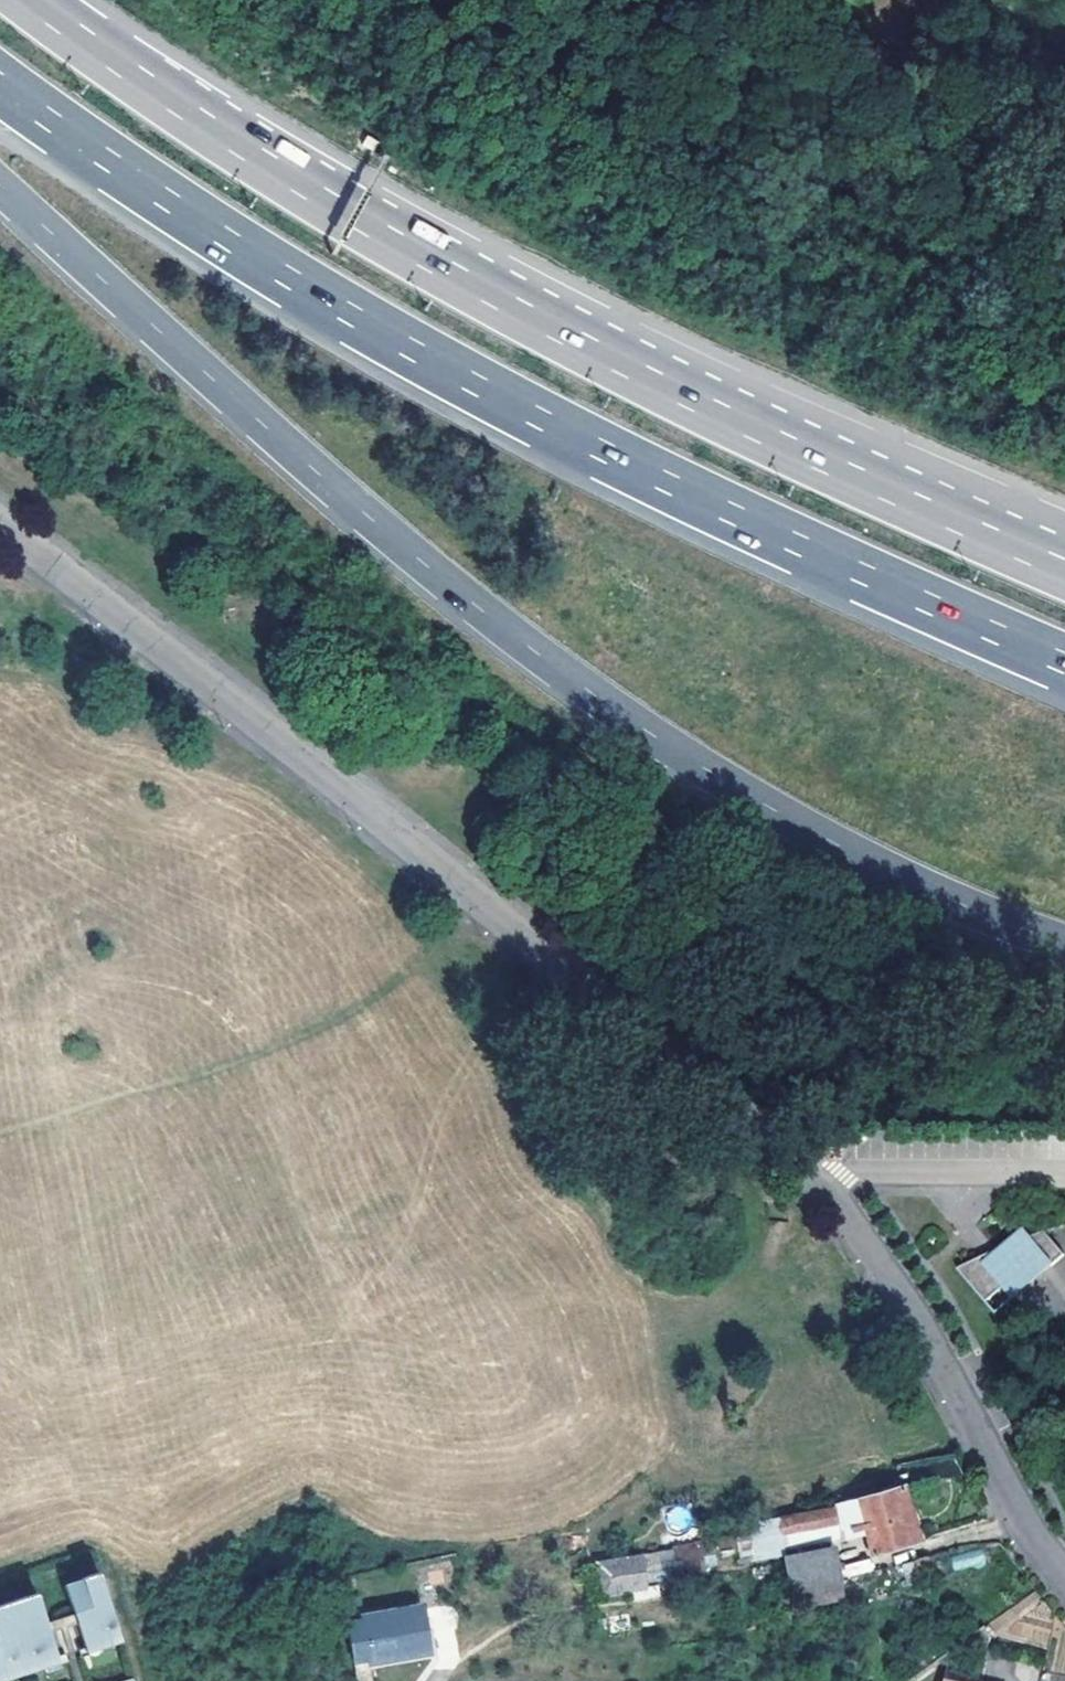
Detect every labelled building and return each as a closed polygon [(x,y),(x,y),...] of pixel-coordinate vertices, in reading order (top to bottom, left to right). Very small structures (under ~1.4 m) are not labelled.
[(1022,1236),(1004,1254),(1027,1279),(1043,1265),(1040,1263),(1048,1256),(1052,1260),(1064,1249),(1044,1227),(1022,1236)] [(1005,1284),(987,1300),(998,1312),(1022,1289),(1052,1260),(1048,1256),(1040,1263),(1043,1265),(1027,1279),(1004,1254),(1022,1236),(989,1251),(980,1255),(1005,1284)] [(1005,1284),(980,1255),(959,1269),(987,1300),(1005,1284)] [(801,1515),(780,1517),(786,1545),(829,1539),(827,1525),(835,1524),(837,1531),(861,1523),(872,1552),(916,1537),(901,1482),(833,1509),(834,1513),(807,1516),(801,1515)] [(983,1549),(950,1556),(954,1572),(986,1565),(983,1549)] [(817,1585),(839,1580),(833,1552),(786,1562),(791,1591),(817,1585)] [(644,1557),(600,1564),(604,1596),(648,1589),(644,1557)] [(82,1579),(65,1585),(85,1645),(98,1641),(100,1646),(121,1639),(99,1573),(82,1579)] [(38,1593),(0,1606),(0,1674),(2,1673),(4,1679),(47,1664),(45,1659),(58,1654),(38,1593)] [(348,1626),(355,1667),(369,1664),(371,1670),(430,1657),(421,1612),(348,1626)] [(98,1641),(85,1645),(87,1651),(100,1646),(98,1641)] [(58,1654),(45,1659),(47,1664),(60,1660),(58,1654)]
